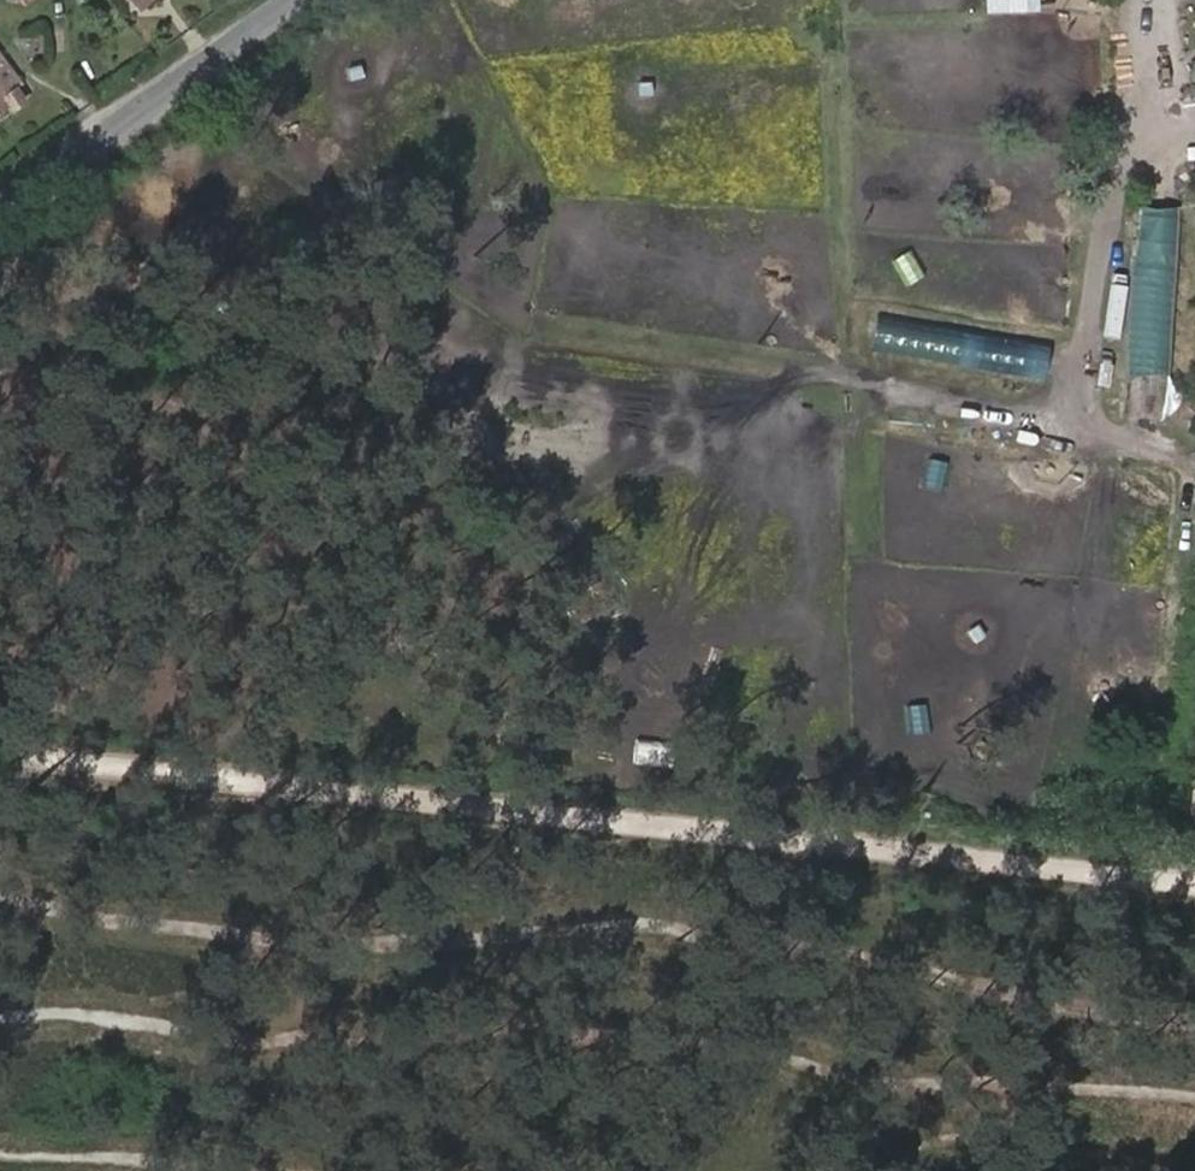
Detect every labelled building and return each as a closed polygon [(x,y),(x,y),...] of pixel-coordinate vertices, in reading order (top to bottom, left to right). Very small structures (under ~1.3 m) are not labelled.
[(986,8),(1039,8),(1039,0),(986,0),(986,8)] [(7,103),(12,108),(23,99),(12,85),(20,79),(0,53),(0,108),(7,103)] [(1140,200),(1126,414),(1165,416),(1178,202),(1140,200)] [(1044,368),(1047,339),(863,320),(860,350),(1044,368)] [(1185,827),(1194,828),(1194,789),(1189,788),(1185,827)]
